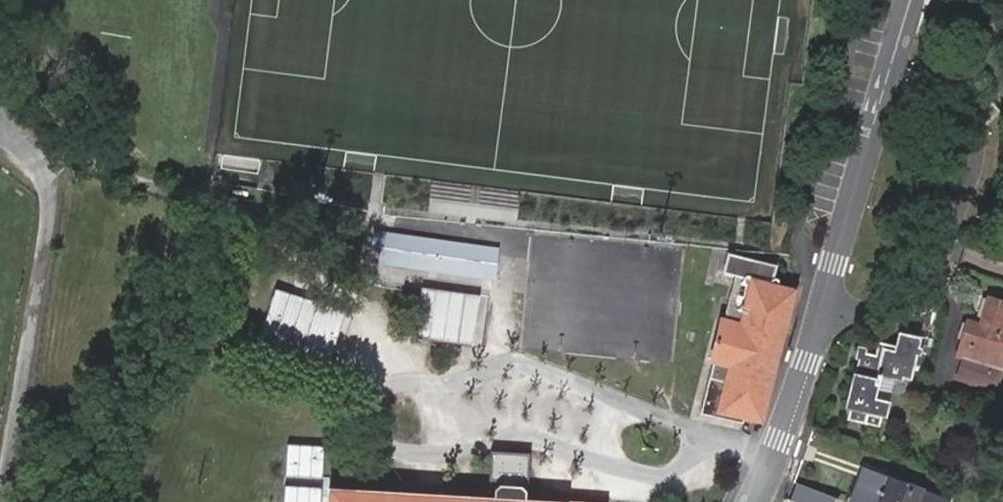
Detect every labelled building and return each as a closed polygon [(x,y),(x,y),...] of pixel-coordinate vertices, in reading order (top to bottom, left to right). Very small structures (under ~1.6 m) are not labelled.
[(253,195),(225,191),(224,207),(252,210),(253,195)] [(373,229),(369,261),(495,278),(499,245),(373,229)] [(748,416),(765,422),(805,290),(780,284),(786,263),(739,249),(733,270),(745,274),(705,409),(747,422),(748,416)] [(422,285),(416,334),(474,342),(480,292),(422,285)] [(347,311),(276,288),(262,337),(332,359),(347,311)] [(991,295),(982,322),(971,318),(960,352),(967,355),(961,374),(999,386),(1002,374),(1002,366),(993,362),(1002,330),(1002,299),(991,295)] [(1002,366),(1002,330),(993,362),(1002,366)] [(930,350),(933,342),(914,336),(911,348),(894,343),(891,355),(871,348),(851,416),(883,426),(891,400),(881,398),(888,380),(921,390),(933,351),(930,350)] [(287,475),(324,477),(327,444),(290,441),(287,475)] [(869,461),(865,470),(888,480),(892,470),(869,461)] [(900,473),(892,470),(888,480),(865,470),(856,493),(879,501),(878,501),(892,501),(900,473)] [(900,473),(892,501),(936,501),(929,499),(934,486),(900,473)] [(286,501),(317,501),(318,485),(287,483),(286,501)] [(803,501),(819,501),(823,491),(803,483),(796,499),(803,501)] [(502,489),(501,500),(530,501),(530,492),(526,486),(507,484),(502,489)] [(453,497),(333,489),(332,501),(538,501),(530,501),(501,500),(453,497)] [(841,498),(823,491),(819,501),(839,501),(841,498)] [(856,493),(852,501),(878,501),(879,501),(856,493)]
